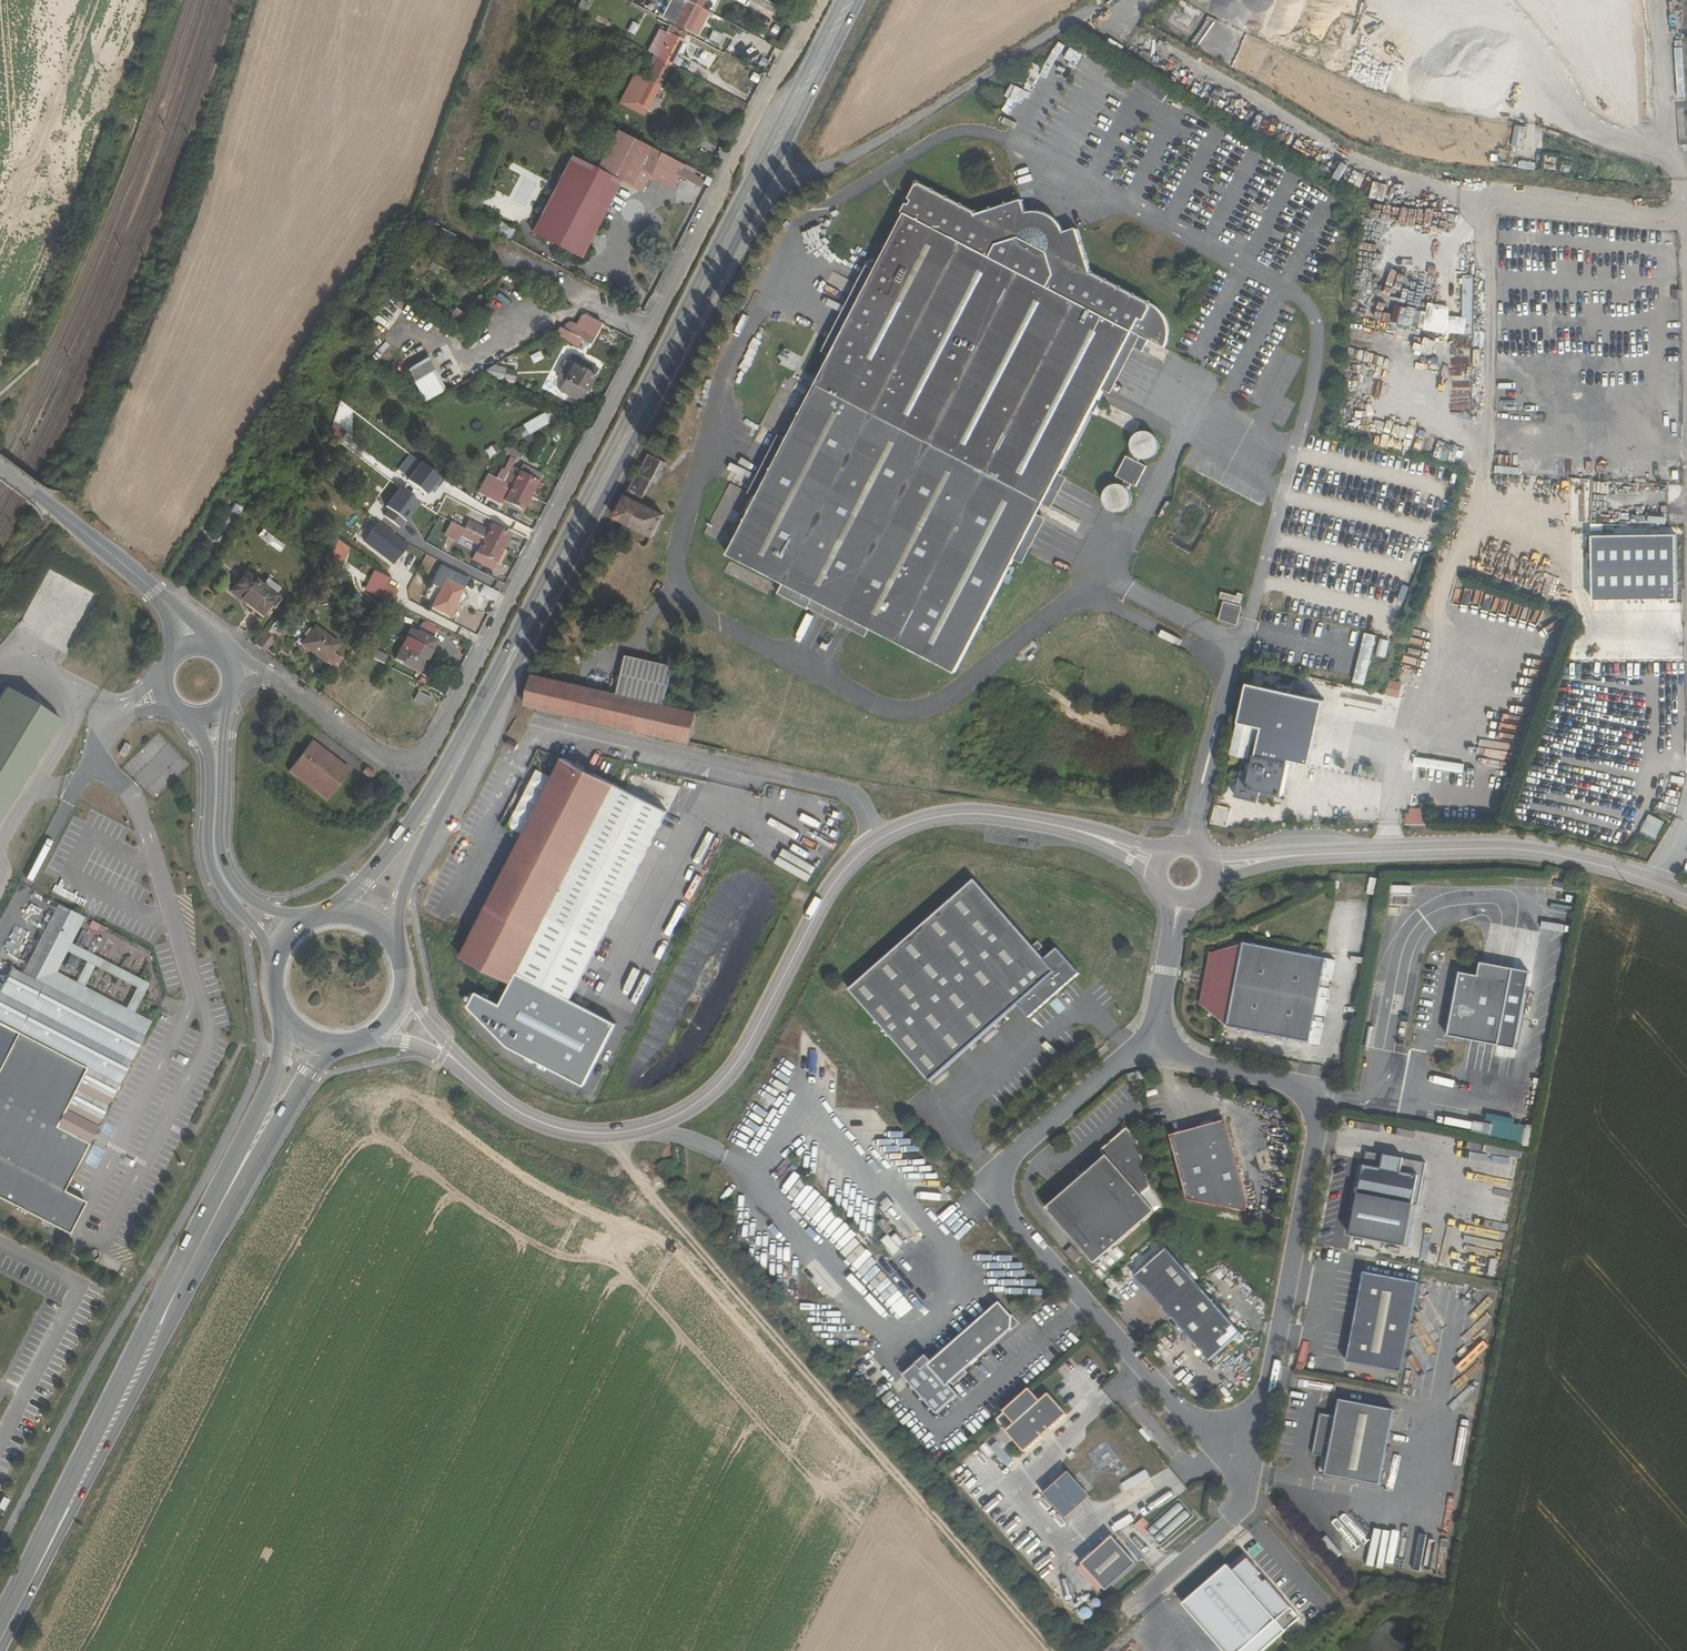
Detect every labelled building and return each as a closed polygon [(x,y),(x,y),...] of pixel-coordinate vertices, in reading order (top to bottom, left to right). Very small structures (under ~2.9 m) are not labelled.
[(664,16),(690,28),(700,8),(684,0),(673,0),(664,16)] [(700,8),(704,0),(684,0),(700,8)] [(674,30),(667,27),(664,33),(671,37),(674,30)] [(685,36),(674,30),(671,37),(663,51),(660,59),(671,65),(685,36)] [(708,40),(722,46),(726,36),(711,31),(708,40)] [(663,51),(655,48),(652,55),(660,59),(663,51)] [(660,59),(652,55),(646,67),(654,70),(660,59)] [(660,59),(654,70),(649,80),(660,86),(671,65),(660,59)] [(1138,78),(1134,86),(1162,103),(1167,96),(1138,78)] [(660,86),(649,80),(643,91),(639,100),(635,108),(646,114),(660,86)] [(643,91),(635,87),(631,96),(639,100),(643,91)] [(1213,104),(1226,110),(1232,96),(1220,90),(1213,104)] [(635,108),(630,117),(642,123),(646,114),(635,108)] [(572,156),(564,152),(553,174),(561,178),(572,156)] [(574,250),(612,177),(572,156),(561,178),(534,230),(536,230),(553,240),(574,250)] [(810,607),(852,629),(855,623),(954,674),(1020,547),(1026,551),(1042,523),(1035,518),(1042,505),(1048,509),(1062,483),(1058,481),(1103,394),(1101,393),(1124,347),(1141,354),(1148,343),(1162,352),(1164,349),(1166,344),(1167,339),(1168,333),(1167,328),(1165,323),(1163,318),(1160,314),(1156,310),(1090,276),(1075,230),(1062,235),(1055,238),(1054,231),(1033,220),(1027,223),(1025,215),(1020,202),(976,215),(919,186),(915,188),(901,215),(903,217),(779,455),(773,451),(758,480),(764,483),(728,554),(783,584),(777,595),(808,610),(810,607)] [(1030,214),(1025,215),(1027,223),(1033,220),(1054,231),(1055,238),(1062,235),(1060,230),(1058,226),(1054,222),(1050,218),(1045,216),(1040,214),(1035,214),(1030,214)] [(497,232),(512,239),(516,229),(502,222),(497,232)] [(536,230),(531,241),(548,250),(553,240),(536,230)] [(1447,333),(1451,305),(1428,302),(1425,330),(1447,333)] [(575,318),(582,322),(578,331),(584,334),(582,339),(593,344),(604,324),(584,314),(575,318)] [(1416,314),(1413,325),(1421,327),(1424,316),(1416,314)] [(534,363),(544,358),(540,350),(530,355),(534,363)] [(571,354),(568,361),(574,364),(561,390),(581,400),(598,368),(571,354)] [(423,401),(445,390),(429,356),(407,367),(423,401)] [(1284,428),(1297,403),(1286,397),(1273,422),(1284,428)] [(513,433),(515,439),(551,423),(546,412),(521,423),(523,429),(513,433)] [(1129,450),(1130,453),(1132,456),(1135,459),(1138,461),(1139,461),(1143,462),(1147,461),(1150,460),(1153,458),(1155,455),(1157,451),(1157,448),(1157,444),(1156,441),(1154,438),(1151,435),(1148,434),(1144,433),(1141,433),(1137,434),(1134,437),(1131,439),(1130,442),(1129,446),(1129,450)] [(484,451),(489,458),(501,451),(496,443),(484,451)] [(399,469),(410,477),(421,462),(410,454),(399,469)] [(503,466),(501,465),(486,494),(488,495),(495,499),(501,488),(505,480),(516,458),(509,455),(503,466)] [(652,538),(663,516),(644,506),(667,465),(648,455),(638,475),(637,474),(614,518),(652,538)] [(1129,461),(1125,458),(1114,478),(1122,483),(1120,487),(1124,489),(1126,492),(1130,486),(1134,489),(1145,469),(1136,464),(1138,461),(1135,459),(1132,456),(1129,461)] [(442,477),(421,462),(410,477),(408,479),(428,494),(442,477)] [(515,485),(532,494),(538,482),(521,473),(515,485)] [(505,480),(501,488),(512,493),(508,499),(525,508),(532,494),(515,485),(505,480)] [(402,487),(387,506),(390,508),(405,521),(407,522),(421,503),(402,487)] [(1124,489),(1120,487),(1117,487),(1113,487),(1110,488),(1107,490),(1104,493),(1103,496),(1102,500),(1102,503),(1103,506),(1105,510),(1108,512),(1110,513),(1113,514),(1117,514),(1120,513),(1124,511),(1126,509),(1128,506),(1129,503),(1129,499),(1128,495),(1126,492),(1124,489)] [(502,502),(495,499),(488,495),(484,503),(498,510),(502,502)] [(498,510),(484,503),(480,511),(494,518),(498,510)] [(405,521),(390,508),(384,515),(400,528),(405,521)] [(472,521),(476,513),(468,510),(465,518),(467,519),(472,521)] [(464,526),(472,530),(476,523),(472,521),(467,519),(464,526)] [(380,521),(365,540),(394,564),(410,544),(380,521)] [(503,545),(510,532),(494,524),(491,530),(487,537),(503,545)] [(491,530),(479,525),(475,532),(478,533),(487,537),(491,530)] [(472,530),(464,526),(459,536),(468,539),(472,530)] [(262,529),(258,535),(279,552),(284,547),(262,529)] [(487,537),(478,533),(475,539),(484,544),(487,537)] [(1674,535),(1590,536),(1591,600),(1675,599),(1674,535)] [(484,544),(480,552),(496,560),(503,545),(487,537),(484,544)] [(496,560),(480,552),(476,560),(492,568),(496,560)] [(471,577),(457,570),(452,580),(448,578),(434,604),(452,612),(471,577)] [(281,596),(247,571),(230,592),(260,614),(268,603),(274,606),(281,596)] [(389,580),(382,593),(390,597),(396,584),(389,580)] [(483,585),(479,594),(495,602),(499,592),(483,585)] [(383,610),(390,597),(382,593),(375,606),(383,610)] [(1234,624),(1238,610),(1224,605),(1220,620),(1234,624)] [(317,623),(301,645),(334,668),(342,658),(333,651),(341,641),(317,623)] [(406,657),(423,667),(436,642),(419,632),(406,657)] [(1367,685),(1378,635),(1366,632),(1355,682),(1367,685)] [(266,652),(275,640),(269,636),(261,648),(266,652)] [(660,636),(652,641),(659,651),(666,646),(660,636)] [(618,696),(666,707),(674,668),(626,658),(618,696)] [(689,743),(696,714),(666,707),(618,696),(532,676),(518,703),(689,743)] [(1280,800),(1303,694),(1269,687),(1246,793),(1280,800)] [(5,691),(0,700),(0,828),(62,726),(5,691)] [(426,707),(430,697),(416,692),(413,701),(426,707)] [(1247,757),(1253,729),(1238,725),(1231,754),(1247,757)] [(313,736),(289,765),(326,796),(350,767),(313,736)] [(612,784),(568,761),(464,957),(508,980),(514,969),(571,999),(669,815),(612,784)] [(1409,825),(1428,826),(1428,808),(1410,807),(1409,825)] [(1650,814),(1641,832),(1657,840),(1666,822),(1650,814)] [(973,885),(849,996),(930,1087),(1017,1009),(1028,1021),(1078,977),(1056,952),(1043,963),(1036,955),(1042,950),(1037,944),(1031,949),(973,885)] [(57,907),(21,977),(143,1040),(151,1024),(57,975),(86,921),(57,907)] [(1228,1030),(1311,1045),(1327,960),(1244,945),(1228,1030)] [(1484,963),(1481,976),(1514,982),(1517,969),(1484,963)] [(513,1049),(585,1084),(620,1024),(571,999),(514,969),(508,980),(496,1003),(477,991),(469,1006),(513,1049)] [(0,996),(0,1030),(86,1074),(56,1133),(88,1149),(143,1040),(21,977),(12,973),(0,996)] [(1481,976),(1463,973),(1451,1037),(1470,1041),(1502,1047),(1514,982),(1481,976)] [(1056,999),(1050,1004),(1058,1013),(1064,1008),(1056,999)] [(0,1030),(0,1203),(69,1239),(85,1208),(64,1197),(88,1149),(56,1133),(86,1074),(0,1030)] [(1130,1083),(1138,1081),(1136,1074),(1128,1077),(1130,1083)] [(1482,1139),(1531,1146),(1534,1128),(1485,1120),(1482,1139)] [(1248,1204),(1227,1125),(1171,1138),(1188,1204),(1246,1213),(1248,1204)] [(1101,1153),(1106,1160),(1047,1212),(1095,1267),(1156,1214),(1142,1198),(1151,1189),(1138,1142),(1127,1130),(1101,1153)] [(1382,1173),(1364,1170),(1351,1244),(1406,1253),(1419,1179),(1403,1176),(1406,1162),(1384,1159),(1382,1173)] [(1135,1280),(1145,1290),(1146,1289),(1164,1310),(1163,1311),(1173,1322),(1174,1321),(1198,1348),(1197,1349),(1211,1365),(1243,1336),(1168,1251),(1135,1280)] [(1354,1348),(1351,1365),(1406,1375),(1422,1285),(1368,1275),(1364,1292),(1348,1289),(1338,1345),(1354,1348)] [(937,1422),(958,1403),(948,1392),(1013,1334),(1013,1322),(1001,1308),(944,1358),(940,1355),(928,1366),(925,1363),(902,1384),(937,1422)] [(1042,1406),(1031,1394),(1005,1417),(1016,1430),(1008,1437),(1027,1458),(1045,1441),(1042,1438),(1048,1433),(1051,1436),(1069,1419),(1050,1399),(1042,1406)] [(1385,1488),(1399,1413),(1344,1403),(1341,1420),(1324,1417),(1317,1458),(1333,1461),(1330,1478),(1385,1488)] [(1042,1438),(1045,1441),(1051,1436),(1048,1433),(1042,1438)] [(991,1449),(1009,1467),(1017,1460),(1005,1448),(1011,1442),(1004,1435),(991,1449)] [(1206,1458),(1201,1463),(1214,1476),(1219,1471),(1206,1458)] [(1147,1472),(1122,1482),(1126,1491),(1151,1480),(1147,1472)] [(1094,1502),(1071,1477),(1046,1500),(1069,1525),(1094,1502)] [(1134,1526),(1143,1537),(1150,1531),(1160,1543),(1191,1517),(1180,1503),(1151,1527),(1143,1519),(1134,1526)] [(1116,1530),(1134,1521),(1131,1516),(1113,1524),(1116,1530)] [(1116,1542),(1085,1570),(1110,1597),(1141,1569),(1116,1542)] [(1230,1561),(1183,1599),(1228,1650),(1260,1650),(1300,1616),(1248,1555),(1236,1567),(1230,1561)] [(1091,1621),(1096,1612),(1087,1607),(1082,1616),(1091,1621)]
